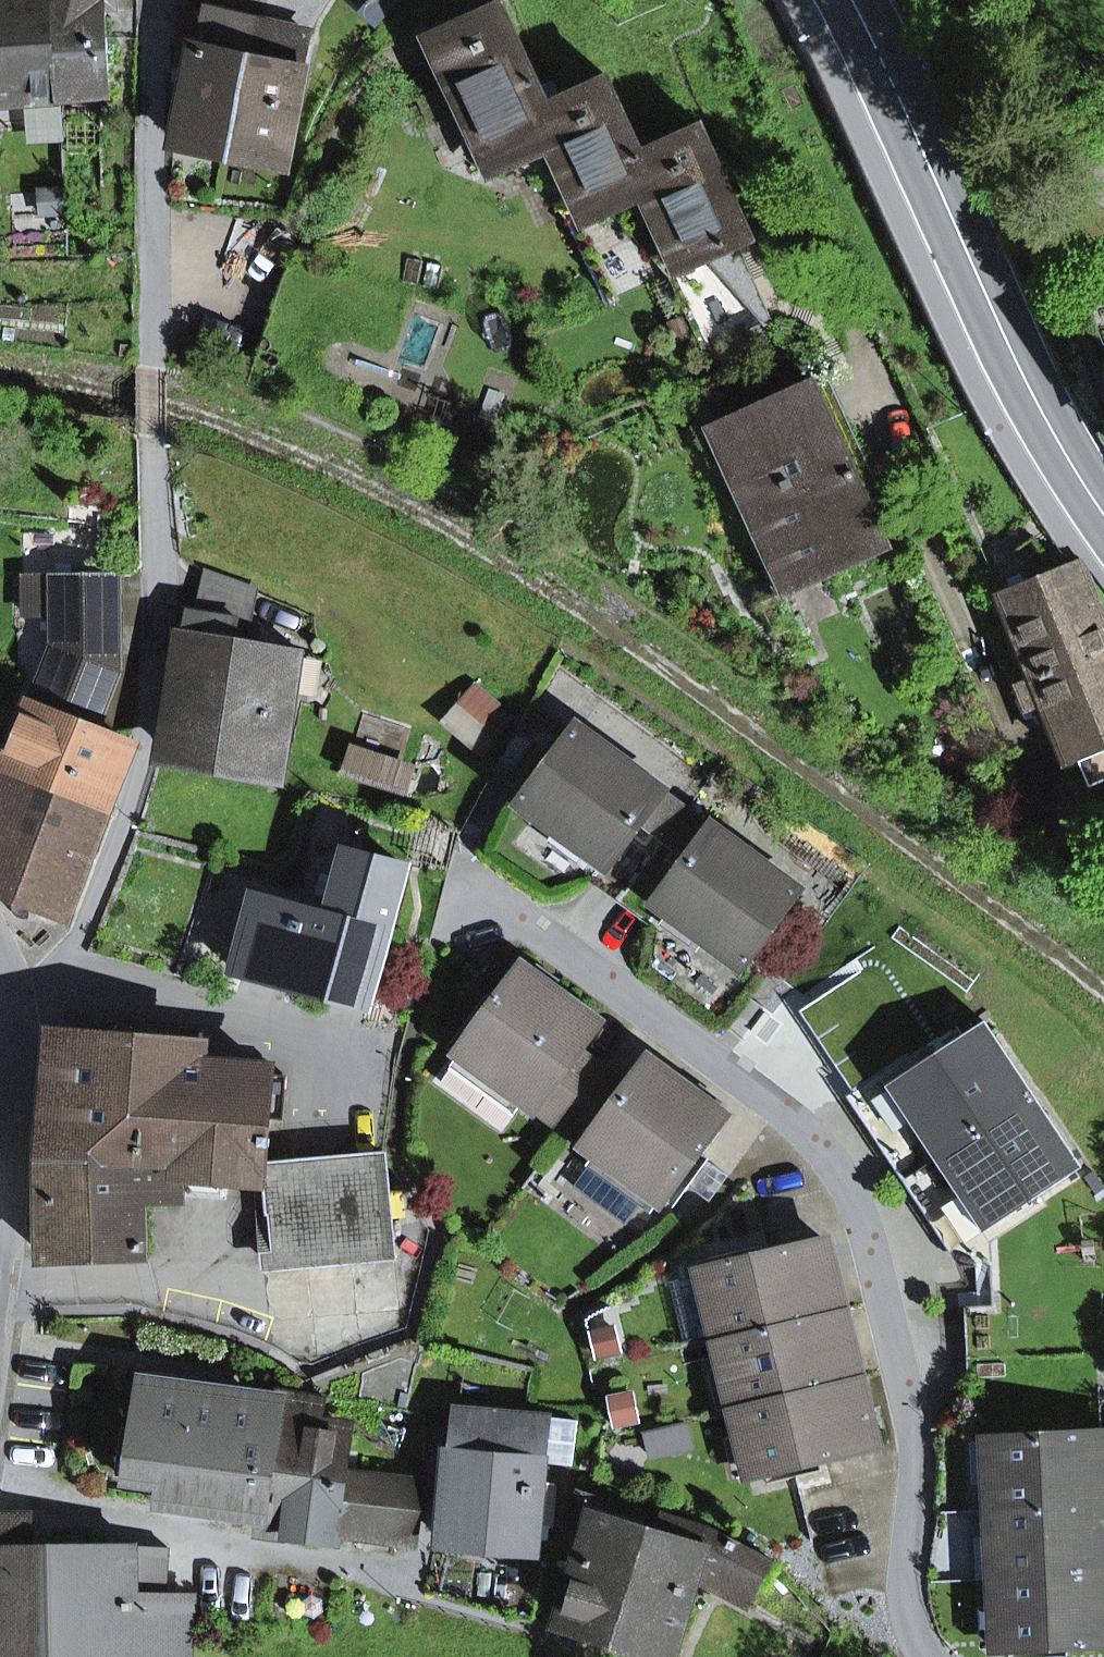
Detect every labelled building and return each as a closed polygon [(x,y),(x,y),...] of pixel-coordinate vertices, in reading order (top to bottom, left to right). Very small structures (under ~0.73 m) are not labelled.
[(27,101),(60,99),(63,99),(56,0),(0,0),(0,103),(27,101)] [(63,99),(76,97),(103,94),(107,94),(104,9),(119,8),(119,0),(56,0),(63,99)] [(373,32),(401,0),(337,0),(373,32)] [(541,126),(534,111),(549,104),(502,2),(425,37),(451,95),(464,89),(502,173),(549,152),(550,151),(539,127),(541,126)] [(204,11),(177,142),(229,153),(258,23),(204,11)] [(258,23),(229,153),(282,164),(311,31),(279,24),(265,22),(264,25),(258,23)] [(635,174),(628,159),(643,152),(609,77),(549,104),(534,111),(541,126),(539,127),(550,151),(549,152),(583,227),(642,200),(644,199),(633,175),(635,174)] [(77,110),(104,107),(103,94),(76,97),(77,110)] [(29,139),(62,137),(60,99),(27,101),(29,139)] [(754,240),(702,125),(643,152),(628,159),(635,174),(633,175),(644,199),(642,200),(677,276),(709,261),(739,247),(754,240)] [(765,326),(772,323),(739,247),(709,261),(765,326)] [(1092,311),(1103,342),(1103,307),(1092,311)] [(784,595),(890,547),(814,381),(708,429),(784,595)] [(1081,562),(993,599),(997,609),(1005,605),(1015,630),(1007,633),(1011,642),(1019,639),(1031,668),(1023,671),(1027,681),(1034,678),(1069,762),(1077,759),(1103,748),(1103,617),(1081,562)] [(239,626),(250,628),(256,590),(204,573),(197,614),(240,621),(239,626)] [(57,613),(57,575),(24,575),(24,613),(57,613)] [(57,613),(57,647),(116,670),(114,575),(57,575),(57,613)] [(305,654),(236,642),(239,626),(240,621),(197,614),(189,613),(182,652),(191,653),(173,758),(284,777),(305,654)] [(56,647),(11,768),(3,788),(14,792),(17,785),(99,817),(104,803),(110,805),(128,745),(94,732),(117,671),(116,670),(57,647),(56,647)] [(508,717),(471,688),(449,716),(471,734),(474,730),(489,741),(508,717)] [(474,730),(471,734),(449,716),(443,723),(480,752),(489,741),(474,730)] [(639,822),(664,840),(687,810),(577,729),(522,804),(603,864),(606,866),(639,822)] [(1103,781),(1103,748),(1077,759),(1089,787),(1103,781)] [(350,750),(343,771),(403,792),(410,771),(350,750)] [(3,788),(11,768),(0,763),(0,885),(63,909),(99,817),(17,785),(14,792),(3,788)] [(662,907),(741,966),(797,890),(687,810),(664,840),(690,859),(657,904),(662,907)] [(364,1005),(401,868),(351,854),(337,908),(334,917),(315,913),(304,923),(256,910),(246,950),(240,971),(364,1005)] [(662,907),(657,904),(606,866),(603,864),(589,882),(648,926),(662,907)] [(227,945),(246,950),(256,910),(304,923),(315,913),(334,917),(337,908),(244,883),(227,945)] [(576,1053),(597,1024),(522,969),(442,1079),(478,1105),(496,1080),(560,1127),(601,1071),(576,1053)] [(887,1087),(935,1160),(1034,1095),(985,1022),(887,1087)] [(177,1162),(182,1115),(264,1121),(268,1070),(201,1065),(203,1046),(53,1035),(43,1161),(45,1161),(177,1162)] [(627,1090),(601,1071),(560,1127),(598,1154),(574,1187),(625,1225),(649,1192),(661,1201),(723,1117),(648,1062),(627,1090)] [(984,1232),(935,1160),(887,1087),(880,1076),(849,1097),(961,1267),(989,1264),(991,1243),(984,1232)] [(1082,1167),(1034,1095),(935,1160),(984,1232),(1082,1167)] [(177,1162),(176,1176),(180,1177),(260,1183),(264,1121),(182,1115),(177,1162)] [(396,1258),(385,1154),(266,1166),(276,1270),(396,1258)] [(178,1200),(180,1177),(176,1176),(177,1162),(45,1161),(46,1258),(144,1255),(144,1200),(178,1200)] [(827,1242),(700,1273),(716,1341),(843,1310),(827,1242)] [(860,1377),(843,1310),(716,1341),(733,1408),(860,1377)] [(749,1476),(876,1446),(860,1377),(733,1408),(749,1476)] [(170,1484),(168,1503),(259,1515),(264,1472),(269,1472),(275,1425),(277,1425),(282,1392),(279,1392),(275,1417),(231,1411),(233,1395),(147,1384),(141,1429),(136,1462),(172,1467),(170,1484)] [(284,1537),(338,1544),(339,1533),(347,1473),(352,1433),(321,1429),(305,1427),(309,1396),(282,1392),(277,1425),(275,1425),(269,1472),(264,1472),(259,1515),(287,1519),(284,1537)] [(305,1427),(321,1429),(325,1397),(309,1396),(305,1427)] [(455,1410),(443,1541),(534,1549),(546,1418),(455,1410)] [(172,1467),(136,1462),(141,1429),(123,1427),(117,1477),(170,1484),(172,1467)] [(1103,1505),(1103,1435),(985,1441),(989,1510),(1103,1505)] [(357,1536),(358,1527),(420,1535),(427,1483),(347,1473),(339,1533),(357,1536)] [(563,1624),(617,1640),(650,1529),(642,1526),(647,1512),(581,1493),(571,1525),(591,1530),(563,1624)] [(992,1579),(1103,1574),(1103,1505),(989,1510),(992,1579)] [(657,1531),(650,1529),(617,1640),(670,1656),(694,1577),(699,1559),(763,1579),(771,1562),(709,1529),(662,1514),(657,1531)] [(0,1522),(0,1656),(57,1656),(54,1547),(32,1547),(32,1521),(0,1522)] [(357,1536),(419,1544),(420,1535),(358,1527),(357,1536)] [(170,1549),(54,1547),(57,1656),(189,1656),(193,1599),(137,1597),(138,1587),(165,1588),(170,1549)] [(694,1577),(749,1608),(763,1579),(699,1559),(694,1577)] [(1103,1645),(1103,1574),(992,1579),(996,1650),(1103,1645)]
